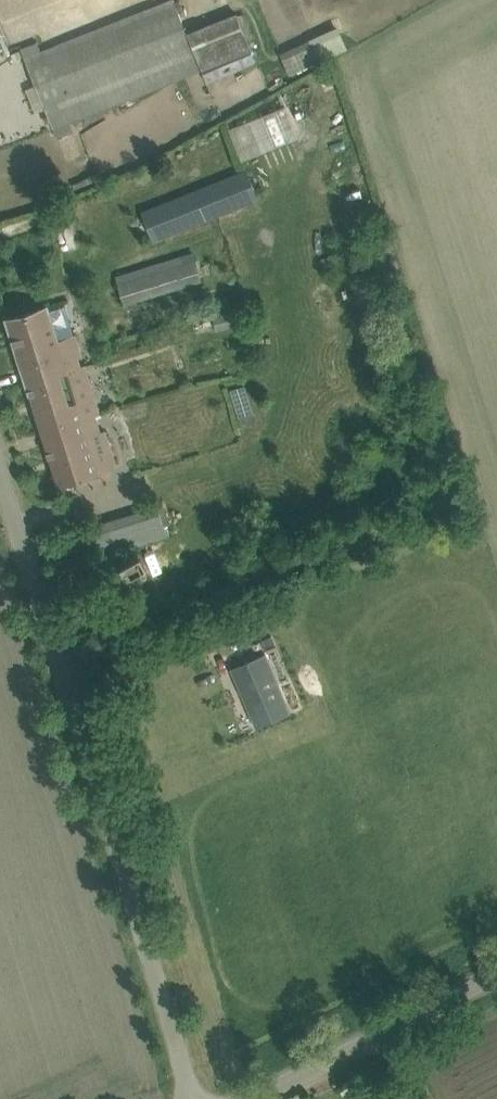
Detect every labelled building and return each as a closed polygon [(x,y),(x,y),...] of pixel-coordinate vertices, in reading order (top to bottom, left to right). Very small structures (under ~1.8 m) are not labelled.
[(202,70),(175,0),(172,0),(25,58),(53,128),(202,70)] [(291,74),(320,60),(310,38),(280,53),(291,74)] [(20,50),(12,54),(14,59),(22,56),(20,50)] [(226,125),(238,159),(276,146),(265,112),(226,125)] [(145,211),(156,239),(257,199),(246,170),(145,211)] [(109,188),(96,191),(99,200),(111,197),(109,188)] [(120,286),(126,303),(188,284),(182,267),(120,286)] [(8,318),(43,431),(96,415),(100,413),(76,334),(58,339),(48,306),(8,318)] [(212,310),(215,327),(239,324),(237,307),(212,310)] [(43,431),(60,484),(117,467),(105,429),(101,431),(96,415),(43,431)] [(107,559),(167,537),(157,509),(96,531),(107,559)] [(282,695),(264,655),(232,669),(249,709),(282,695)]
